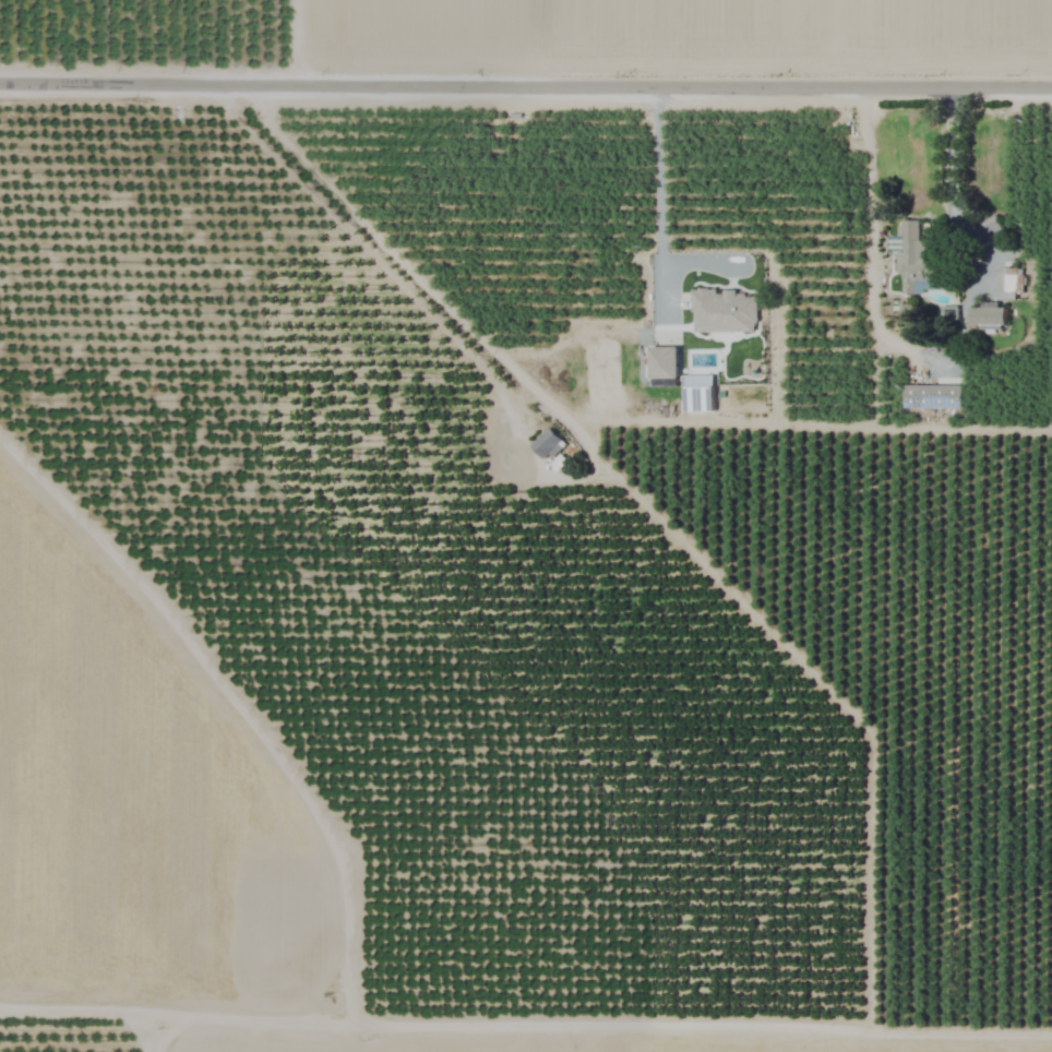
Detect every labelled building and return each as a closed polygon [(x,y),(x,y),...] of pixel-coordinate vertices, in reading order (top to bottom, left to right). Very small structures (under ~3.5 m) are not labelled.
[(978,226),(990,242),(1003,232),(991,216),(978,226)] [(1015,268),(999,268),(998,299),(1014,300),(1015,268)] [(693,333),(756,332),(756,296),(737,296),(736,292),(716,292),(716,289),(692,289),(693,333)] [(967,328),(1002,328),(1003,304),(980,304),(980,308),(968,307),(967,328)] [(649,348),(650,386),(677,386),(677,347),(649,348)] [(685,412),(714,412),(713,376),(685,376),(685,412)] [(961,386),(905,386),(905,409),(961,409),(961,386)] [(545,462),(564,443),(548,428),(529,447),(545,462)]
